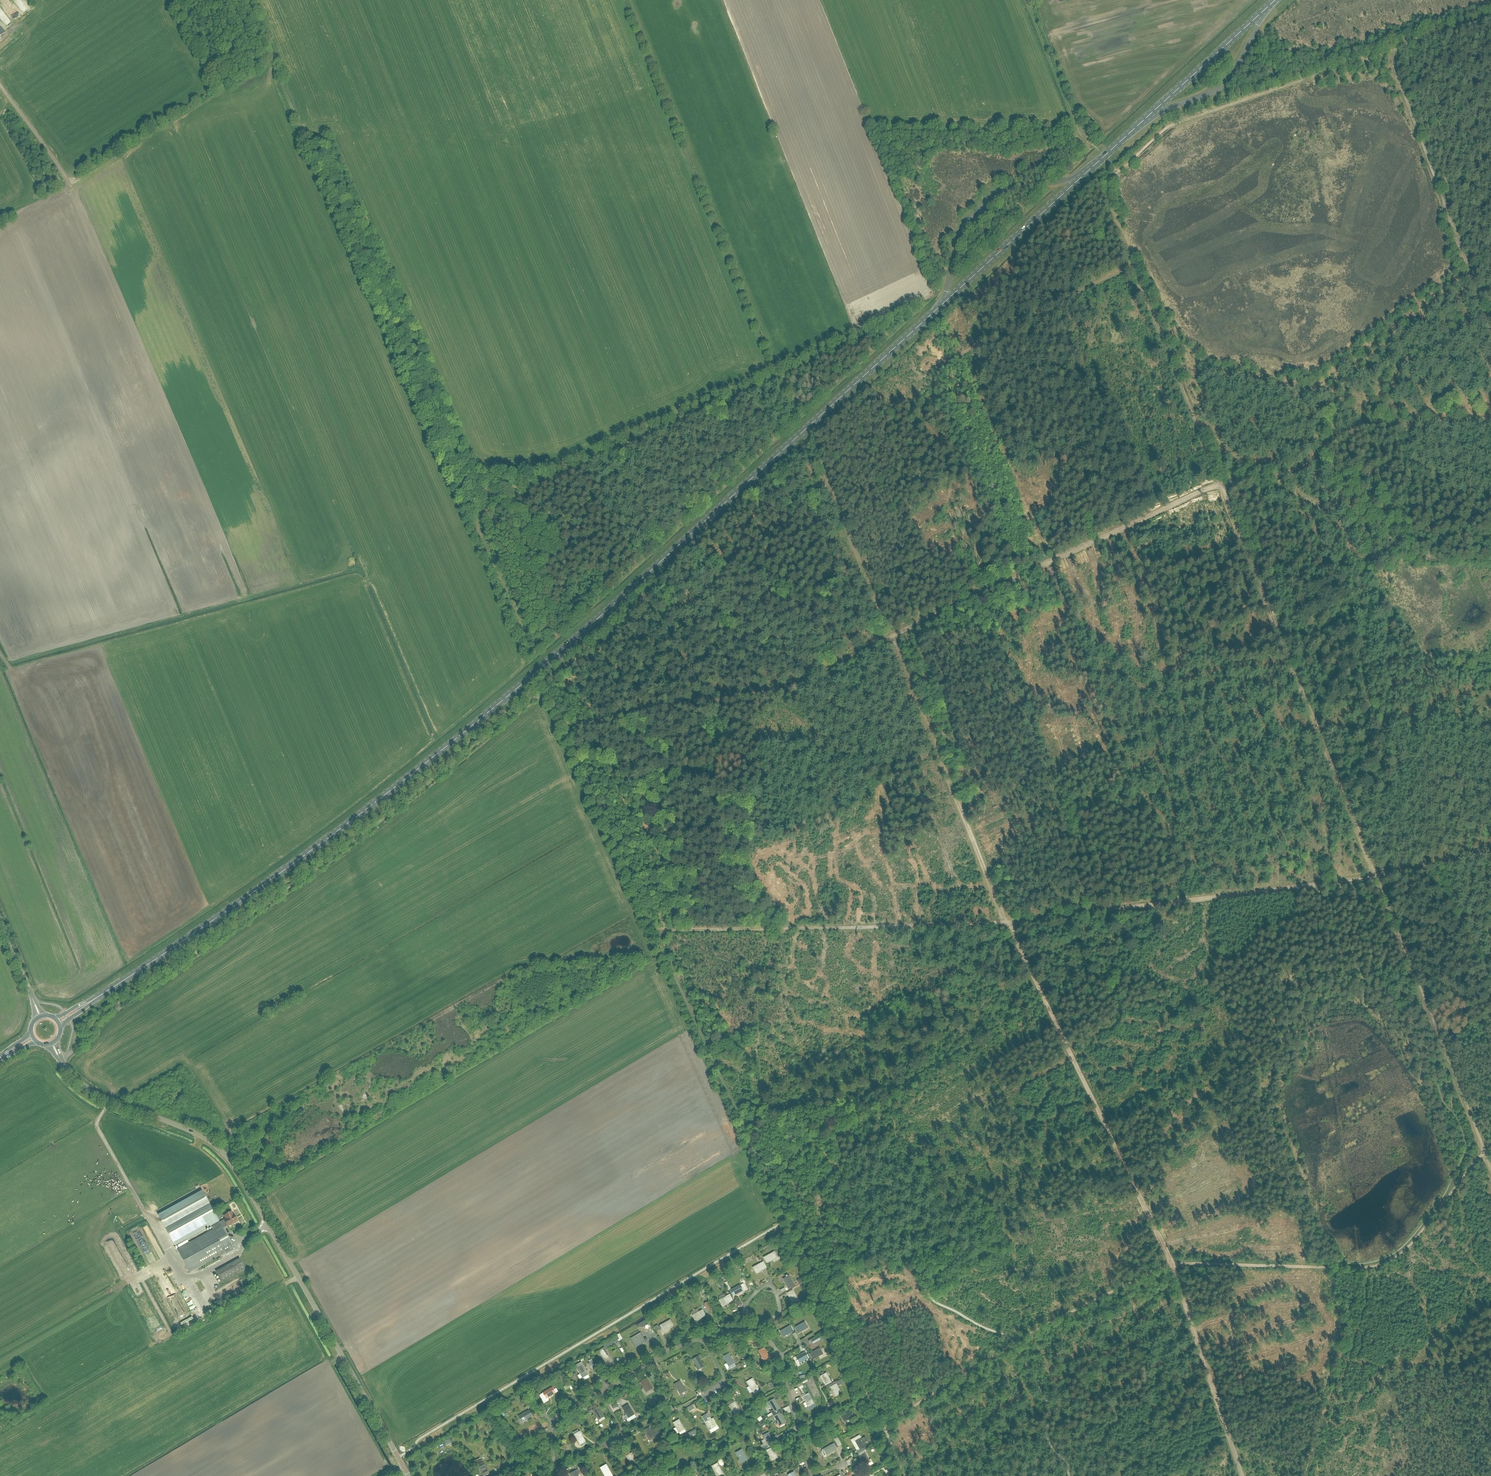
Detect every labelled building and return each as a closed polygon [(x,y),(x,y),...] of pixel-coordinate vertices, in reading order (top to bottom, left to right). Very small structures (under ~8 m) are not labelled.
[(21,15),(9,0),(5,0),(2,2),(17,19),(21,15)] [(25,14),(30,10),(22,0),(14,0),(25,14)] [(248,931),(256,925),(254,922),(246,928),(248,931)] [(211,1225),(213,1230),(177,1249),(190,1272),(234,1248),(223,1228),(227,1226),(228,1227),(238,1221),(234,1214),(233,1214),(232,1212),(225,1215),(227,1218),(224,1219),(224,1220),(219,1222),(202,1191),(158,1215),(175,1245),(211,1225)] [(767,1263),(777,1258),(774,1253),(764,1258),(767,1263)] [(235,1263),(245,1280),(250,1278),(240,1260),(235,1263)] [(757,1273),(766,1268),(763,1263),(754,1268),(757,1273)] [(789,1289),(794,1286),(789,1277),(784,1280),(789,1289)] [(183,1290),(192,1285),(189,1280),(181,1285),(183,1290)] [(734,1297),(743,1291),(740,1286),(731,1291),(734,1297)] [(793,1303),(798,1300),(793,1291),(787,1294),(793,1303)] [(723,1306),(732,1301),(729,1296),(720,1301),(723,1306)] [(696,1322),(706,1316),(703,1311),(693,1316),(696,1322)] [(664,1332),(674,1326),(671,1321),(661,1326),(664,1332)] [(798,1333),(807,1328),(804,1323),(795,1328),(798,1333)] [(784,1337),(793,1332),(790,1326),(781,1332),(784,1337)] [(636,1347),(645,1342),(642,1337),(633,1342),(636,1347)] [(608,1349),(616,1345),(614,1340),(606,1344),(608,1349)] [(764,1361),(770,1358),(764,1349),(759,1352),(762,1358),(761,1359),(762,1360),(763,1359),(764,1361)] [(813,1360),(823,1354),(820,1349),(810,1354),(813,1360)] [(607,1365),(612,1361),(606,1352),(601,1355),(607,1365)] [(799,1364),(809,1358),(806,1353),(796,1358),(799,1364)] [(729,1367),(735,1364),(729,1354),(724,1357),(727,1364),(726,1364),(727,1365),(728,1365),(729,1367)] [(699,1370),(704,1367),(699,1357),(693,1360),(697,1367),(696,1367),(696,1368),(697,1368),(699,1370)] [(583,1378),(588,1375),(583,1365),(577,1369),(583,1378)] [(830,1386),(833,1384),(832,1381),(831,1382),(829,1378),(826,1374),(825,1374),(823,1375),(823,1376),(823,1377),(822,1377),(821,1378),(823,1382),(825,1385),(827,1385),(828,1384),(829,1386),(830,1386)] [(647,1392),(653,1389),(647,1379),(642,1383),(647,1392)] [(757,1387),(758,1386),(758,1385),(756,1386),(753,1379),(747,1382),(753,1392),(758,1389),(757,1387)] [(681,1394),(686,1391),(680,1382),(675,1385),(681,1394)] [(834,1386),(833,1384),(830,1386),(832,1390),(835,1395),(836,1395),(837,1394),(838,1395),(840,1394),(841,1393),(839,1389),(836,1384),(835,1385),(834,1386)] [(547,1399),(556,1393),(553,1388),(543,1393),(547,1399)] [(808,1407),(814,1404),(808,1394),(803,1397),(808,1407)] [(781,1411),(775,1399),(769,1402),(771,1404),(770,1405),(770,1406),(771,1406),(774,1410),(771,1412),(773,1415),(781,1411)] [(735,1415),(740,1412),(735,1403),(730,1406),(735,1415)] [(599,1420),(604,1417),(598,1408),(596,1406),(595,1405),(592,1407),(593,1408),(594,1410),(592,1410),(597,1417),(596,1418),(596,1419),(598,1418),(599,1420)] [(629,1418),(634,1415),(629,1405),(623,1408),(626,1414),(626,1416),(627,1415),(629,1418)] [(523,1422),(532,1417),(529,1411),(519,1417),(523,1422)] [(782,1413),(781,1411),(773,1415),(778,1423),(777,1424),(778,1425),(779,1424),(780,1426),(785,1423),(780,1414),(782,1413)] [(844,1422),(854,1417),(851,1412),(841,1417),(844,1422)] [(716,1427),(710,1417),(709,1418),(707,1415),(704,1417),(705,1420),(710,1430),(716,1427)] [(679,1433),(685,1430),(679,1420),(674,1423),(679,1433)] [(650,1441),(659,1435),(656,1429),(652,1431),(650,1428),(644,1432),(650,1441)] [(580,1445),(586,1442),(580,1432),(575,1435),(580,1445)] [(768,1446),(774,1443),(769,1433),(764,1436),(765,1438),(764,1439),(764,1440),(765,1440),(768,1446)] [(866,1450),(867,1449),(866,1447),(864,1443),(861,1439),(858,1440),(856,1442),(858,1446),(860,1450),(859,1451),(857,1452),(858,1454),(863,1452),(865,1450),(866,1450)] [(836,1443),(822,1450),(822,1452),(824,1457),(837,1450),(836,1449),(839,1447),(836,1443)] [(772,1461),(778,1458),(773,1448),(767,1451),(770,1458),(769,1458),(770,1459),(771,1459),(772,1461)] [(742,1463),(748,1460),(742,1450),(736,1453),(740,1460),(739,1460),(740,1461),(741,1461),(742,1463)] [(865,1453),(866,1453),(865,1450),(863,1452),(858,1454),(860,1456),(862,1460),(864,1464),(867,1463),(870,1461),(867,1457),(865,1453)] [(631,1465),(637,1462),(632,1453),(627,1456),(631,1465)] [(723,1474),(717,1464),(712,1467),(716,1474),(715,1475),(716,1475),(717,1475),(719,1475),(723,1474)] [(607,1467),(602,1470),(605,1475),(612,1475),(607,1467)]
